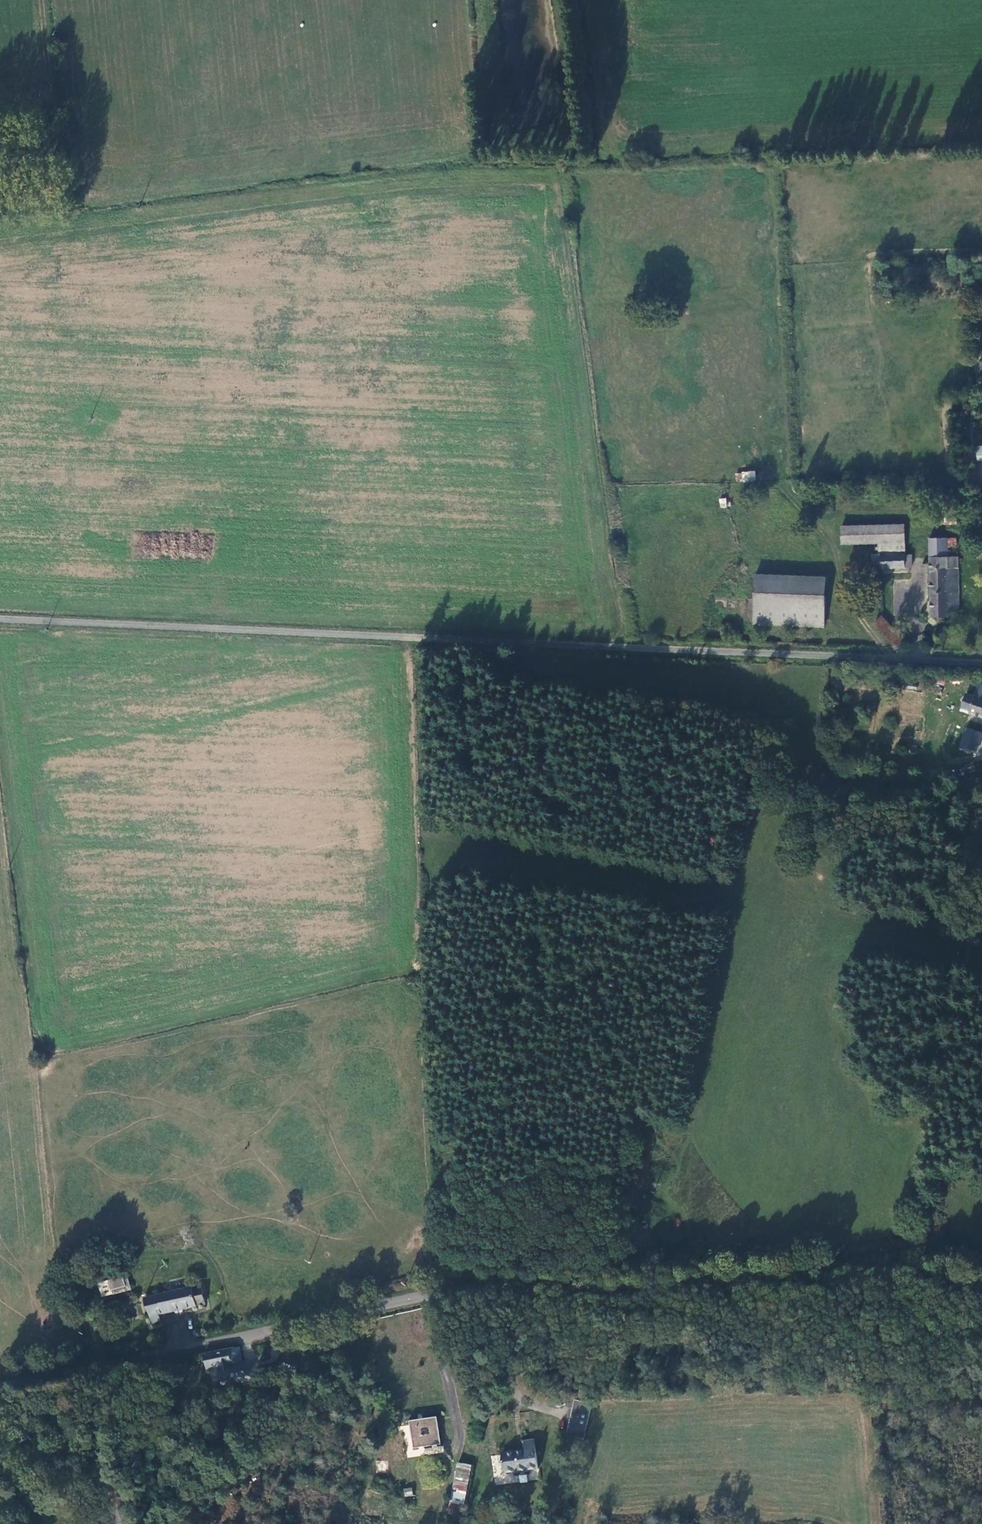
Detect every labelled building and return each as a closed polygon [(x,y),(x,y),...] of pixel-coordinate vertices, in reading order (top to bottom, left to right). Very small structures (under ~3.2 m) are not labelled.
[(755,471),(735,472),(736,481),(755,480),(755,471)] [(718,498),(720,508),(727,507),(726,497),(718,498)] [(904,525),(841,523),(841,539),(890,540),(891,553),(872,553),(872,564),(881,564),(881,568),(912,566),(912,563),(912,553),(905,553),(904,525)] [(929,537),(948,536),(947,528),(929,529),(929,537)] [(929,537),(930,556),(948,555),(948,546),(948,536),(929,537)] [(956,536),(948,536),(948,546),(957,546),(956,536)] [(948,555),(930,556),(931,617),(949,616),(949,612),(958,611),(957,555),(948,555)] [(754,573),(753,602),(824,604),(825,575),(754,573)] [(824,604),(753,602),(753,622),(824,624),(824,604)] [(981,715),(981,683),(980,683),(970,711),(981,715)] [(971,733),(958,744),(964,750),(977,739),(971,733)] [(968,772),(976,770),(974,762),(966,764),(968,772)] [(112,1276),(113,1284),(127,1281),(125,1273),(112,1276)] [(161,1310),(207,1300),(206,1293),(203,1282),(195,1284),(191,1284),(147,1294),(155,1318),(162,1316),(161,1310)] [(220,1369),(239,1365),(243,1364),(240,1350),(204,1357),(208,1371),(220,1369)] [(240,1367),(239,1365),(220,1369),(218,1373),(222,1387),(256,1379),(253,1364),(240,1367)] [(574,1404),(565,1438),(581,1442),(591,1408),(574,1404)] [(408,1421),(414,1450),(444,1444),(438,1415),(408,1421)] [(525,1442),(527,1451),(535,1450),(534,1441),(525,1442)] [(502,1454),(504,1473),(537,1469),(535,1450),(527,1451),(502,1454)] [(140,1472),(140,1458),(131,1458),(131,1472),(140,1472)] [(456,1460),(445,1510),(459,1513),(470,1463),(456,1460)] [(412,1487),(403,1489),(404,1497),(413,1495),(412,1487)]
